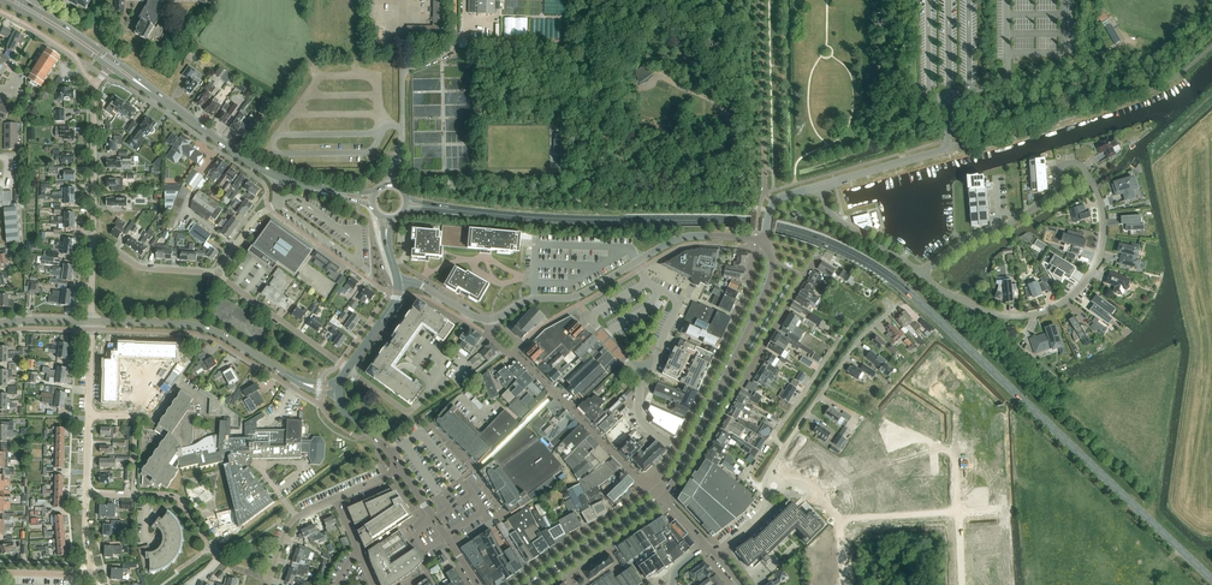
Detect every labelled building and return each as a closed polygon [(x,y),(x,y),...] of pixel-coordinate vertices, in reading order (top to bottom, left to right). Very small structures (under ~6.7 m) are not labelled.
[(77,7),(78,5),(86,10),(91,0),(65,0),(77,7)] [(124,13),(124,0),(115,0),(115,13),(124,13)] [(145,3),(149,5),(148,7),(146,7),(138,19),(141,20),(136,29),(137,30),(135,34),(146,41),(147,39),(152,42),(153,40),(158,43),(159,42),(161,40),(162,39),(162,38),(163,36),(163,34),(161,33),(162,31),(163,31),(162,28),(161,28),(158,26),(156,28),(154,27),(160,15),(161,13),(162,13),(168,2),(197,2),(205,6),(205,7),(206,7),(206,0),(145,0),(145,3)] [(477,13),(496,14),(496,1),(502,1),(502,0),(477,0),(477,13)] [(503,37),(527,38),(528,19),(504,18),(503,37)] [(1115,44),(1121,41),(1111,25),(1106,28),(1115,44)] [(15,32),(14,34),(12,32),(12,31),(6,28),(6,30),(3,28),(0,34),(0,35),(10,39),(6,47),(7,48),(6,50),(12,52),(12,50),(14,51),(18,42),(21,43),(23,38),(19,36),(20,34),(15,32)] [(30,83),(36,87),(39,89),(41,86),(41,87),(60,57),(48,49),(29,79),(32,80),(30,83)] [(10,58),(2,55),(0,58),(8,63),(10,58)] [(182,75),(189,80),(183,88),(186,91),(187,92),(189,94),(190,94),(191,94),(198,84),(200,86),(203,82),(192,75),(195,71),(189,66),(182,75)] [(223,81),(228,75),(229,73),(226,71),(226,72),(219,67),(213,74),(223,81)] [(635,74),(639,84),(653,75),(645,68),(644,69),(642,67),(635,71),(636,74),(635,74)] [(203,88),(205,90),(202,94),(201,94),(195,103),(196,104),(200,107),(201,107),(210,96),(208,95),(210,93),(211,94),(216,88),(208,82),(203,88)] [(56,88),(56,98),(56,101),(65,101),(65,100),(70,100),(70,99),(74,99),(74,90),(71,90),(71,88),(56,88)] [(253,92),(247,88),(242,95),(248,99),(253,92)] [(115,110),(118,113),(122,108),(123,109),(126,105),(116,97),(115,98),(114,97),(113,97),(111,99),(112,101),(113,101),(110,105),(110,109),(114,112),(115,110)] [(221,106),(223,103),(215,98),(213,100),(212,100),(211,101),(211,100),(208,105),(209,106),(208,108),(205,111),(208,113),(212,116),(216,111),(217,112),(221,106)] [(223,110),(222,110),(222,111),(216,118),(225,124),(227,121),(228,121),(228,120),(230,117),(237,106),(233,103),(229,108),(225,105),(222,109),(223,110)] [(122,108),(118,113),(129,121),(136,112),(135,111),(135,110),(135,109),(134,108),(133,108),(132,108),(131,108),(126,105),(123,109),(122,108)] [(0,110),(0,118),(5,120),(10,109),(2,106),(0,110)] [(55,110),(55,111),(55,121),(65,121),(65,110),(55,110)] [(234,132),(237,134),(245,122),(248,118),(240,113),(235,119),(236,120),(230,128),(234,131),(234,132)] [(246,128),(244,126),(246,122),(245,122),(237,134),(239,135),(240,135),(244,138),(250,130),(251,131),(256,124),(259,127),(265,119),(259,115),(255,121),(253,120),(246,128)] [(137,151),(141,144),(145,139),(147,136),(150,133),(151,133),(151,134),(152,134),(153,133),(154,132),(154,131),(154,130),(154,129),(153,129),(157,124),(153,121),(152,121),(147,118),(141,126),(142,127),(137,133),(136,133),(133,137),(132,137),(126,143),(137,151)] [(132,120),(125,130),(129,133),(136,123),(132,120)] [(5,132),(17,132),(17,123),(5,123),(5,132)] [(74,132),(69,132),(69,127),(56,127),(56,136),(64,136),(64,139),(70,139),(70,141),(72,142),(73,141),(74,141),(74,139),(74,132)] [(5,141),(17,141),(17,132),(5,132),(5,141)] [(175,146),(170,154),(176,159),(182,151),(188,156),(187,157),(196,163),(201,156),(192,150),(186,146),(189,142),(182,137),(179,141),(175,138),(176,138),(172,135),(167,142),(171,145),(171,144),(175,146)] [(1096,146),(1100,154),(1100,155),(1106,152),(1110,160),(1109,158),(1116,155),(1112,148),(1118,145),(1115,137),(1108,140),(1108,139),(1101,142),(1101,143),(1096,146)] [(17,150),(17,141),(5,141),(5,149),(17,150)] [(117,152),(117,145),(122,145),(122,141),(118,141),(107,141),(107,147),(105,147),(105,151),(107,151),(107,152),(117,152)] [(53,155),(56,155),(56,160),(62,160),(62,163),(74,163),(74,154),(69,154),(62,154),(60,154),(60,150),(53,150),(53,155)] [(107,160),(106,168),(111,168),(111,169),(114,169),(114,168),(122,168),(122,165),(130,165),(131,157),(123,157),(123,160),(107,160)] [(160,157),(153,165),(162,170),(162,159),(160,157)] [(210,179),(222,162),(218,160),(208,173),(209,173),(207,177),(210,179)] [(1031,161),(1031,169),(1045,168),(1045,160),(1031,161)] [(218,180),(220,176),(227,166),(222,162),(210,179),(214,182),(216,179),(218,180)] [(75,180),(75,171),(64,171),(64,167),(57,167),(57,173),(57,174),(59,174),(59,180),(64,180),(64,181),(75,180)] [(226,173),(219,183),(218,184),(222,188),(227,180),(231,183),(238,174),(230,168),(226,174),(226,173)] [(1045,168),(1031,169),(1032,176),(1046,175),(1045,168)] [(194,171),(185,183),(194,189),(202,177),(202,178),(203,177),(193,171),(194,171)] [(240,175),(225,195),(228,197),(232,192),(233,194),(232,195),(235,197),(240,191),(238,189),(245,179),(240,175)] [(1046,175),(1032,176),(1033,183),(1046,182),(1046,175)] [(986,193),(985,189),(992,189),(992,186),(990,186),(990,183),(985,184),(985,177),(979,177),(971,178),(971,182),(971,190),(974,227),(989,225),(986,193)] [(1115,184),(1113,185),(1116,195),(1124,193),(1126,200),(1135,197),(1133,190),(1136,189),(1135,187),(1137,186),(1135,178),(1132,179),(1132,178),(1131,178),(1130,177),(1118,181),(1119,182),(1115,183),(1115,184)] [(107,179),(107,187),(108,187),(111,187),(112,191),(123,191),(123,179),(107,179)] [(203,179),(197,186),(202,190),(207,182),(203,179)] [(249,192),(254,185),(249,181),(244,188),(249,192)] [(222,190),(227,193),(232,186),(227,182),(222,190)] [(1047,189),(1046,182),(1033,183),(1033,190),(1029,191),(1029,193),(1034,193),(1043,191),(1043,190),(1047,189)] [(38,184),(38,196),(45,196),(45,189),(50,189),(50,184),(38,184)] [(249,199),(252,195),(255,196),(260,190),(254,185),(249,192),(247,194),(246,197),(249,199)] [(182,186),(166,226),(173,228),(188,190),(182,186)] [(181,187),(165,187),(165,208),(166,208),(166,212),(171,212),(181,187)] [(4,207),(7,243),(21,242),(18,202),(12,203),(12,191),(3,191),(3,188),(0,188),(0,207),(4,207)] [(199,191),(192,201),(191,209),(197,214),(203,219),(204,218),(208,221),(210,217),(215,220),(223,210),(218,206),(219,205),(199,191)] [(53,200),(65,200),(65,204),(70,204),(70,205),(73,205),(73,204),(75,204),(75,196),(53,196),(53,200)] [(236,197),(233,201),(248,211),(252,205),(245,200),(243,203),(240,200),(236,197)] [(107,199),(107,206),(112,206),(112,207),(115,207),(115,206),(117,206),(126,206),(126,198),(110,198),(110,199),(107,199)] [(233,201),(230,206),(234,209),(236,213),(243,218),(248,211),(233,201)] [(1086,213),(1086,212),(1084,205),(1070,209),(1074,223),(1092,218),(1090,212),(1086,213)] [(76,214),(75,214),(75,212),(65,213),(65,217),(52,217),(52,221),(75,220),(75,216),(76,216),(76,214)] [(869,214),(852,218),(854,224),(866,231),(873,230),(869,214)] [(1122,217),(1122,224),(1121,224),(1127,224),(1127,225),(1126,226),(1126,231),(1145,230),(1144,224),(1140,224),(1140,223),(1142,223),(1142,222),(1142,223),(1141,216),(1122,217)] [(221,218),(218,222),(233,232),(240,222),(232,217),(227,225),(223,222),(224,221),(221,218)] [(116,239),(117,239),(118,239),(125,230),(123,228),(126,224),(119,218),(115,224),(117,225),(110,234),(114,237),(115,238),(116,239)] [(65,229),(71,229),(71,230),(74,230),(74,229),(75,229),(75,220),(52,221),(51,221),(51,224),(65,224),(65,229)] [(277,262),(295,275),(313,250),(283,228),(271,220),(248,252),(273,270),(277,264),(276,264),(277,262)] [(220,226),(224,229),(220,233),(228,239),(233,232),(218,222),(216,224),(220,227),(220,226)] [(132,223),(123,234),(126,236),(134,225),(132,223)] [(205,244),(211,235),(195,224),(189,232),(205,244)] [(130,231),(134,234),(139,228),(135,225),(130,231)] [(414,229),(413,240),(415,241),(414,251),(414,258),(425,259),(425,256),(439,258),(440,246),(491,251),(516,253),(518,232),(442,225),(441,232),(414,229)] [(138,247),(135,251),(141,256),(147,247),(143,245),(148,239),(150,240),(155,233),(149,229),(147,233),(144,237),(140,243),(137,246),(138,247)] [(166,230),(163,238),(167,240),(171,232),(166,230)] [(1068,234),(1065,233),(1063,242),(1074,245),(1072,251),(1078,253),(1080,247),(1086,248),(1088,239),(1083,238),(1085,233),(1078,231),(1077,233),(1069,230),(1068,234)] [(140,243),(131,237),(126,245),(135,251),(138,247),(137,246),(140,243)] [(54,245),(58,246),(74,248),(74,244),(75,244),(75,241),(75,240),(65,238),(64,243),(55,241),(54,245)] [(1120,245),(1118,252),(1124,254),(1123,256),(1121,256),(1120,263),(1127,265),(1131,266),(1137,267),(1139,260),(1136,260),(1137,257),(1138,257),(1138,255),(1139,256),(1140,251),(1139,251),(1140,249),(1139,249),(1139,246),(1132,244),(1132,247),(1120,245)] [(156,250),(156,258),(164,259),(165,245),(157,245),(157,250),(156,250)] [(177,250),(173,249),(173,248),(169,247),(169,246),(165,245),(164,259),(172,259),(172,256),(176,257),(177,250)] [(58,246),(57,250),(63,251),(63,254),(72,256),(72,255),(73,255),(74,252),(73,251),(74,248),(58,246)] [(197,253),(192,252),(193,246),(189,246),(189,249),(188,261),(196,261),(197,256),(201,256),(201,251),(197,251),(197,253)] [(203,247),(202,256),(206,256),(212,261),(218,253),(212,248),(210,251),(204,246),(203,247)] [(0,255),(0,269),(3,269),(2,264),(6,263),(5,256),(4,254),(6,254),(7,256),(15,254),(13,248),(1,250),(2,255),(0,255)] [(707,286),(712,275),(726,279),(741,283),(742,278),(743,278),(745,269),(744,269),(733,267),(718,265),(718,263),(717,262),(716,262),(718,250),(699,248),(684,251),(669,260),(668,261),(667,262),(667,263),(667,265),(667,266),(668,267),(669,268),(690,278),(691,278),(690,280),(693,284),(696,285),(696,286),(698,287),(700,283),(707,286)] [(187,249),(186,252),(181,252),(181,250),(177,250),(176,257),(181,257),(181,260),(188,261),(189,249),(187,249)] [(314,264),(327,273),(328,271),(330,273),(328,276),(332,279),(337,273),(339,269),(316,252),(313,257),(316,260),(314,264)] [(733,262),(733,267),(744,269),(744,266),(745,266),(746,259),(747,253),(734,253),(734,254),(736,254),(736,262),(733,262)] [(1061,283),(1066,275),(1070,277),(1075,268),(1055,256),(1050,265),(1052,266),(1049,271),(1048,270),(1057,283),(1058,284),(1059,284),(1060,284),(1061,283)] [(830,277),(835,269),(822,261),(817,269),(830,277)] [(75,267),(74,267),(74,266),(64,264),(64,268),(53,267),(52,271),(73,273),(73,270),(74,270),(75,267)] [(269,288),(267,286),(261,294),(286,312),(294,301),(289,298),(288,299),(282,294),(292,280),(283,273),(283,272),(278,268),(272,276),(274,277),(269,284),(271,286),(269,288)] [(457,268),(447,285),(457,290),(458,289),(477,300),(487,284),(473,276),(467,272),(466,274),(457,268)] [(845,272),(840,268),(836,275),(841,278),(845,272)] [(72,282),(72,281),(73,281),(73,278),(72,278),(73,273),(52,271),(51,270),(50,275),(63,277),(62,280),(50,279),(50,283),(58,284),(58,283),(67,285),(68,281),(72,282)] [(501,271),(495,278),(501,283),(506,276),(501,271)] [(805,283),(814,289),(822,277),(812,271),(805,283)] [(9,278),(8,272),(1,273),(2,277),(0,277),(0,287),(5,286),(4,279),(9,278)] [(334,283),(339,285),(344,278),(337,273),(332,279),(335,282),(334,283)] [(1109,275),(1106,283),(1116,287),(1114,292),(1116,293),(1116,294),(1117,294),(1117,295),(1118,295),(1119,296),(1120,296),(1121,295),(1122,295),(1123,296),(1125,290),(1128,291),(1129,290),(1129,289),(1130,288),(1130,287),(1131,286),(1131,285),(1130,284),(1132,281),(1111,273),(1110,276),(1109,275)] [(829,286),(833,280),(827,276),(823,281),(829,286)] [(353,290),(359,283),(351,277),(346,285),(343,289),(347,292),(350,288),(353,290)] [(1014,294),(1013,294),(1011,277),(997,278),(997,284),(999,284),(995,299),(1001,300),(1002,299),(1006,299),(1006,303),(1014,303),(1013,296),(1014,296),(1014,294)] [(719,281),(718,283),(728,288),(728,287),(738,291),(741,285),(731,280),(726,279),(725,282),(728,283),(728,285),(719,281)] [(40,283),(30,281),(28,293),(38,294),(40,283)] [(1048,290),(1042,281),(1042,282),(1038,283),(1037,282),(1029,285),(1030,287),(1025,288),(1027,298),(1032,296),(1033,299),(1043,295),(1042,292),(1048,290)] [(800,289),(801,289),(810,296),(811,294),(813,295),(815,293),(812,292),(814,289),(805,283),(804,282),(800,289)] [(715,295),(711,304),(730,313),(735,301),(722,294),(722,293),(723,291),(714,286),(711,293),(715,295)] [(726,292),(723,291),(722,293),(734,299),(738,292),(728,287),(728,288),(726,292)] [(365,288),(358,298),(357,299),(362,303),(366,297),(370,301),(375,294),(365,288)] [(71,298),(72,294),(73,295),(73,292),(72,291),(72,290),(63,289),(62,292),(53,290),(52,295),(71,298)] [(810,296),(801,289),(798,294),(811,302),(815,305),(819,298),(815,296),(814,298),(810,296)] [(811,302),(798,294),(794,301),(807,308),(811,302)] [(14,302),(8,301),(8,295),(0,295),(0,300),(0,307),(8,307),(8,306),(14,307),(14,302)] [(49,295),(48,302),(58,303),(58,305),(70,306),(70,305),(71,305),(72,302),(71,302),(71,298),(52,295),(49,295)] [(1113,319),(1112,318),(1109,316),(1111,314),(1113,315),(1117,309),(1101,298),(1100,297),(1099,297),(1100,298),(1099,298),(1096,296),(1092,302),(1091,302),(1094,305),(1090,311),(1098,317),(1109,325),(1113,319)] [(359,304),(352,299),(348,305),(354,310),(359,304)] [(411,406),(423,388),(394,367),(406,350),(404,349),(422,324),(438,335),(436,337),(443,342),(454,326),(418,300),(392,338),(394,340),(393,341),(391,344),(390,346),(387,344),(366,373),(366,374),(411,406)] [(313,313),(319,305),(319,304),(314,301),(312,304),(313,305),(309,311),(312,314),(313,313)] [(686,323),(721,340),(730,319),(730,317),(700,303),(699,305),(693,302),(691,306),(683,322),(686,323)] [(793,302),(790,308),(800,314),(801,311),(804,313),(803,314),(805,315),(808,317),(811,313),(793,302)] [(319,305),(313,313),(316,316),(322,307),(319,305)] [(534,306),(512,331),(522,339),(535,325),(536,326),(545,317),(534,306)] [(305,314),(308,310),(305,308),(303,311),(302,312),(297,308),(292,315),(301,321),(306,314),(305,314)] [(840,319),(843,314),(837,310),(834,315),(840,319)] [(905,311),(901,315),(912,328),(915,331),(919,328),(921,327),(917,323),(916,324),(914,322),(905,311)] [(343,312),(341,315),(356,325),(361,319),(354,314),(351,318),(343,312)] [(786,320),(796,326),(799,320),(804,324),(807,320),(793,312),(791,314),(790,313),(786,320)] [(811,313),(808,317),(807,319),(819,326),(822,320),(811,313)] [(356,325),(341,315),(339,318),(340,318),(338,320),(342,323),(344,321),(347,324),(345,327),(351,332),(356,325)] [(901,315),(896,319),(903,328),(904,327),(906,329),(908,331),(911,335),(915,331),(912,328),(901,315)] [(545,331),(523,352),(527,356),(532,360),(536,356),(542,362),(561,344),(570,353),(582,341),(578,337),(584,330),(578,324),(570,316),(545,331)] [(320,326),(323,322),(316,317),(313,320),(308,326),(317,333),(322,327),(320,326)] [(1075,317),(1069,320),(1075,329),(1074,330),(1073,331),(1073,333),(1073,334),(1073,335),(1073,337),(1073,338),(1074,339),(1075,340),(1076,341),(1080,337),(1081,339),(1084,345),(1090,341),(1087,336),(1085,334),(1091,332),(1091,331),(1090,331),(1090,330),(1090,329),(1089,329),(1089,328),(1088,328),(1087,327),(1086,326),(1085,326),(1084,326),(1083,325),(1082,325),(1080,326),(1075,317)] [(1103,336),(1108,329),(1097,322),(1099,319),(1095,317),(1092,322),(1094,324),(1099,329),(1103,336)] [(933,328),(922,318),(919,322),(930,332),(933,328)] [(787,335),(798,342),(800,338),(791,333),(796,326),(786,320),(781,327),(789,332),(787,335)] [(807,320),(804,324),(813,329),(815,325),(807,320)] [(330,332),(333,334),(337,337),(333,343),(335,345),(335,346),(337,348),(338,347),(340,348),(347,338),(340,333),(340,334),(335,331),(338,328),(329,322),(327,324),(333,328),(330,332)] [(691,338),(701,342),(704,344),(716,350),(721,340),(686,323),(683,328),(681,333),(691,338)] [(889,333),(886,336),(893,344),(903,336),(898,330),(897,330),(893,326),(892,327),(890,324),(886,328),(888,330),(887,331),(889,333)] [(1099,329),(1094,324),(1090,326),(1095,332),(1099,329)] [(1048,334),(1031,339),(1036,353),(1053,347),(1053,349),(1059,348),(1061,355),(1066,354),(1063,343),(1061,338),(1059,339),(1055,325),(1046,328),(1048,334)] [(458,347),(460,349),(457,354),(465,359),(468,354),(470,355),(482,337),(469,329),(465,336),(462,334),(459,338),(462,341),(458,347)] [(798,342),(787,335),(786,338),(776,332),(770,341),(784,350),(789,343),(794,347),(793,348),(797,351),(797,350),(799,348),(801,345),(801,344),(798,342)] [(581,360),(584,364),(571,377),(566,382),(570,386),(567,389),(575,397),(578,394),(582,398),(608,374),(614,368),(614,366),(614,365),(617,363),(615,361),(616,360),(605,349),(605,350),(599,343),(591,334),(572,351),(579,359),(581,360)] [(871,342),(879,350),(885,344),(877,336),(871,342)] [(674,347),(662,375),(685,385),(697,391),(713,355),(704,351),(680,340),(677,345),(678,346),(677,348),(674,347)] [(780,357),(784,350),(770,341),(766,348),(780,357)] [(59,342),(59,347),(49,345),(48,349),(68,352),(69,344),(59,342)] [(499,351),(495,347),(489,342),(484,347),(485,348),(480,354),(488,361),(493,356),(494,357),(499,351)] [(105,369),(104,402),(118,403),(119,360),(118,360),(118,358),(177,359),(177,346),(135,345),(135,344),(111,343),(111,353),(108,353),(108,360),(105,360),(104,369),(105,369)] [(554,383),(558,379),(570,367),(579,359),(572,351),(570,353),(561,344),(542,362),(540,364),(538,366),(537,366),(554,383)] [(706,347),(704,351),(713,355),(716,350),(704,344),(703,345),(706,347)] [(811,351),(801,345),(799,348),(809,354),(811,351)] [(898,352),(891,345),(888,348),(895,355),(898,352)] [(8,351),(8,347),(0,347),(0,355),(10,355),(10,353),(14,354),(14,357),(19,357),(19,355),(27,355),(27,348),(23,348),(23,347),(19,347),(19,352),(8,351)] [(67,360),(68,352),(48,349),(48,353),(58,354),(57,358),(67,360)] [(891,372),(893,370),(885,363),(887,361),(879,355),(878,357),(871,351),(866,357),(880,369),(879,370),(882,373),(883,372),(888,376),(888,375),(889,375),(891,374),(891,372)] [(207,371),(209,369),(210,370),(217,365),(211,357),(207,360),(204,356),(205,355),(203,352),(198,355),(198,357),(200,361),(197,363),(198,365),(194,368),(196,372),(202,368),(204,371),(207,371)] [(771,366),(776,357),(769,352),(763,361),(765,362),(771,366)] [(8,359),(14,359),(14,357),(14,354),(10,353),(10,355),(0,355),(0,363),(8,363),(8,359)] [(811,358),(818,363),(822,358),(814,353),(811,358)] [(469,362),(472,366),(478,360),(474,356),(469,362)] [(538,362),(540,364),(542,362),(536,356),(532,360),(533,362),(536,359),(538,362)] [(809,368),(812,363),(802,356),(799,362),(809,368)] [(30,359),(29,368),(36,369),(37,360),(30,359)] [(502,385),(521,365),(516,360),(512,364),(507,368),(501,374),(502,376),(498,380),(502,385)] [(776,376),(779,371),(771,366),(765,362),(761,367),(771,373),(775,376),(776,376)] [(857,368),(853,365),(852,368),(850,367),(847,372),(849,373),(848,375),(857,380),(862,371),(873,378),(876,372),(869,368),(863,364),(860,370),(859,369),(857,368)] [(495,376),(498,380),(502,376),(501,374),(507,368),(504,365),(496,372),(498,374),(495,376)] [(521,365),(502,385),(504,388),(507,391),(512,385),(526,371),(521,365)] [(57,375),(67,376),(68,368),(58,367),(57,375)] [(767,379),(772,382),(775,376),(771,373),(761,367),(758,373),(767,379)] [(224,375),(230,385),(227,386),(229,391),(235,387),(233,383),(238,381),(231,369),(228,371),(226,368),(217,373),(218,374),(213,376),(215,380),(224,375)] [(619,379),(624,374),(618,368),(613,374),(619,379)] [(8,375),(8,370),(0,370),(0,379),(10,379),(10,377),(10,375),(8,375)] [(499,396),(488,371),(481,378),(492,404),(498,399),(497,397),(499,396)] [(512,385),(507,391),(501,396),(509,405),(519,395),(525,389),(528,387),(531,384),(535,380),(526,371),(512,385)] [(801,371),(796,380),(801,383),(806,375),(801,371)] [(27,383),(35,384),(37,374),(28,373),(27,383)] [(767,379),(758,373),(753,381),(758,384),(765,389),(766,386),(764,385),(767,379)] [(47,377),(57,379),(56,382),(66,384),(67,376),(57,375),(52,374),(47,374),(47,377)] [(10,377),(10,379),(0,379),(0,387),(8,387),(8,382),(10,382),(10,380),(14,380),(14,377),(10,377)] [(521,397),(519,399),(527,407),(545,389),(543,387),(542,387),(542,386),(535,380),(528,387),(526,390),(525,389),(519,395),(521,397)] [(753,392),(758,384),(753,381),(751,384),(749,382),(745,388),(751,392),(753,393),(753,392)] [(682,392),(658,382),(653,394),(654,395),(666,400),(670,401),(675,403),(689,410),(693,400),(694,397),(683,393),(682,392)] [(255,384),(243,391),(246,397),(247,397),(248,396),(248,397),(248,396),(249,398),(244,401),(251,413),(257,409),(255,406),(256,405),(257,407),(259,406),(259,407),(260,406),(260,405),(264,403),(257,391),(259,390),(255,384)] [(789,384),(785,390),(793,395),(796,389),(789,384)] [(598,394),(604,388),(600,385),(595,390),(598,394)] [(685,385),(682,392),(683,393),(694,397),(697,391),(685,385)] [(286,430),(257,430),(257,422),(265,417),(262,413),(244,423),(245,438),(229,438),(230,426),(237,426),(238,416),(226,407),(227,405),(201,387),(199,391),(210,399),(209,415),(224,416),(224,421),(220,421),(219,435),(218,435),(216,435),(215,435),(213,436),(212,436),(210,436),(208,437),(205,438),(204,439),(203,440),(198,443),(197,444),(195,445),(194,445),(193,446),(191,446),(191,443),(192,443),(195,406),(191,406),(191,403),(193,399),(182,391),(154,431),(165,438),(140,474),(143,477),(143,485),(142,485),(142,486),(152,486),(154,484),(159,487),(161,484),(166,488),(179,471),(176,469),(179,465),(180,469),(199,464),(200,467),(223,462),(223,459),(228,458),(229,464),(224,465),(239,529),(274,503),(248,468),(252,459),(300,458),(300,453),(301,452),(309,453),(309,458),(312,464),(319,465),(324,459),(325,444),(321,438),(314,437),(312,441),(301,440),(303,421),(287,420),(286,430)] [(527,407),(531,411),(546,397),(548,393),(545,389),(527,407)] [(624,394),(628,398),(634,394),(629,389),(624,394)] [(738,396),(747,401),(748,400),(751,401),(751,402),(757,405),(762,397),(753,392),(753,393),(751,392),(750,394),(741,389),(738,396)] [(782,390),(778,397),(787,403),(792,396),(782,390)] [(40,397),(42,398),(65,401),(66,397),(67,394),(66,394),(66,393),(58,391),(57,391),(56,391),(52,391),(51,393),(42,392),(41,395),(40,395),(40,397)] [(10,401),(10,399),(7,399),(7,394),(0,394),(0,402),(10,402),(10,401)] [(588,397),(582,403),(578,407),(585,414),(600,400),(594,394),(592,396),(589,398),(588,397)] [(593,422),(598,427),(612,414),(617,409),(622,405),(628,398),(624,394),(604,413),(593,422)] [(593,422),(604,413),(600,408),(605,402),(608,399),(605,395),(600,400),(585,414),(593,422)] [(754,408),(752,407),(746,404),(747,401),(738,396),(735,401),(745,406),(749,408),(750,409),(752,410),(754,408)] [(65,401),(42,398),(42,403),(52,404),(52,403),(55,403),(54,407),(64,409),(64,408),(65,408),(65,405),(65,401)] [(522,420),(531,411),(527,407),(519,399),(518,398),(508,408),(522,420)] [(562,409),(553,400),(546,408),(538,416),(546,408),(548,410),(542,418),(545,421),(544,422),(546,425),(549,423),(547,421),(551,417),(552,419),(555,416),(562,409)] [(2,410),(2,414),(10,414),(10,410),(7,410),(7,406),(10,406),(10,404),(14,404),(14,401),(10,401),(10,402),(0,402),(0,410),(2,410)] [(668,406),(672,408),(671,411),(675,413),(685,417),(687,413),(688,410),(689,410),(675,403),(670,401),(668,406)] [(742,412),(750,416),(751,414),(749,412),(750,409),(749,408),(745,406),(735,401),(732,407),(742,412)] [(475,428),(475,427),(450,403),(433,420),(478,463),(491,450),(494,447),(503,438),(496,432),(502,426),(495,419),(481,433),(481,434),(475,428)] [(647,412),(652,419),(650,422),(650,423),(674,438),(676,438),(676,437),(684,419),(649,404),(646,411),(647,412)] [(628,411),(622,405),(617,409),(623,416),(628,411)] [(739,417),(742,412),(732,407),(727,415),(734,419),(738,421),(737,423),(744,427),(745,427),(747,429),(750,424),(746,422),(737,417),(738,417),(739,417)] [(835,412),(829,408),(824,415),(836,423),(840,417),(848,422),(851,417),(843,412),(841,415),(836,411),(835,412)] [(898,408),(893,419),(896,420),(895,421),(899,423),(905,412),(898,408)] [(301,419),(305,419),(305,409),(294,409),(293,414),(301,415),(301,419)] [(544,437),(568,414),(565,411),(565,410),(564,409),(563,409),(562,409),(555,416),(552,419),(551,417),(547,421),(549,423),(546,425),(544,422),(538,416),(531,422),(529,424),(532,427),(537,432),(543,438),(544,437)] [(509,433),(519,424),(504,410),(495,419),(502,426),(509,433)] [(905,412),(899,423),(902,424),(903,424),(906,425),(911,415),(905,412)] [(569,414),(569,413),(568,414),(544,437),(550,442),(575,420),(574,419),(574,420),(574,419),(573,420),(568,415),(569,415),(569,414)] [(612,414),(598,427),(605,434),(622,417),(620,416),(615,421),(611,416),(612,414)] [(779,420),(768,414),(767,417),(777,423),(779,420)] [(726,417),(723,422),(739,431),(743,433),(745,429),(742,427),(737,424),(737,426),(733,424),(735,422),(726,417)] [(575,420),(550,442),(555,448),(580,425),(575,420)] [(7,426),(9,426),(9,421),(2,421),(2,426),(0,426),(0,434),(10,434),(10,432),(13,432),(13,429),(7,429),(7,426)] [(739,431),(723,422),(720,428),(728,432),(729,431),(732,433),(740,438),(743,433),(739,431)] [(747,429),(766,440),(773,429),(761,422),(758,427),(750,423),(750,424),(747,429)] [(555,448),(554,450),(564,460),(567,457),(567,458),(590,436),(580,425),(555,448)] [(825,442),(827,438),(830,434),(825,431),(826,431),(817,425),(813,432),(821,438),(820,439),(825,442)] [(503,438),(509,433),(502,426),(496,432),(503,438)] [(57,436),(65,436),(65,428),(57,428),(57,427),(53,427),(53,429),(57,430),(57,435),(57,436)] [(531,433),(526,427),(494,461),(479,472),(511,514),(530,501),(531,501),(558,483),(553,476),(561,471),(562,466),(532,432),(531,433)] [(839,434),(845,438),(850,431),(844,427),(839,434)] [(111,433),(113,433),(113,434),(119,434),(120,428),(113,428),(111,428),(101,428),(101,436),(111,436),(111,433)] [(712,441),(719,445),(724,448),(725,445),(724,444),(726,439),(725,438),(728,434),(719,429),(712,441)] [(876,430),(865,434),(867,441),(878,436),(876,430)] [(1,442),(1,448),(10,448),(10,444),(7,444),(7,442),(7,437),(14,437),(14,435),(18,435),(18,432),(13,432),(10,432),(10,434),(0,434),(0,442),(1,442)] [(765,441),(756,436),(753,434),(750,438),(762,446),(765,441)] [(57,436),(57,435),(52,435),(52,437),(57,437),(57,443),(57,444),(64,444),(65,436),(57,436)] [(733,435),(731,439),(736,442),(736,443),(744,448),(742,450),(748,453),(752,447),(733,435)] [(848,441),(839,435),(833,443),(842,449),(848,441)] [(585,460),(599,447),(599,446),(590,436),(567,458),(564,461),(572,470),(572,471),(585,460)] [(878,436),(867,441),(870,447),(881,443),(878,436)] [(631,458),(647,442),(643,437),(639,441),(637,444),(631,438),(624,444),(624,445),(620,449),(630,459),(631,458)] [(759,450),(762,446),(750,438),(747,443),(759,450)] [(637,464),(637,466),(642,472),(645,472),(652,466),(655,466),(664,457),(663,456),(667,451),(656,440),(651,445),(647,442),(631,458),(637,464)] [(713,442),(709,449),(722,456),(725,458),(727,455),(723,453),(721,453),(724,449),(713,442)] [(57,444),(57,443),(52,443),(52,445),(57,446),(56,451),(56,452),(64,452),(64,444),(57,444)] [(881,443),(870,447),(873,454),(884,450),(881,443)] [(918,445),(911,448),(915,459),(922,456),(918,445)] [(839,451),(831,446),(829,449),(837,454),(839,451)] [(585,460),(572,471),(578,482),(581,480),(580,477),(587,471),(590,474),(602,465),(610,457),(599,447),(585,460)] [(11,457),(8,457),(8,453),(12,453),(12,448),(10,448),(1,448),(1,452),(0,452),(0,460),(8,460),(11,460),(11,457)] [(911,448),(904,451),(908,461),(915,459),(911,448)] [(709,449),(705,454),(715,460),(716,459),(717,457),(721,459),(722,456),(709,449)] [(793,449),(786,459),(793,464),(801,451),(799,450),(798,452),(793,449)] [(884,450),(873,454),(875,461),(886,457),(884,450)] [(56,452),(56,451),(52,451),(52,454),(56,454),(56,459),(56,460),(64,460),(64,452),(56,452)] [(801,451),(793,464),(799,468),(806,458),(802,455),(803,452),(801,451)] [(904,451),(897,453),(901,464),(908,461),(904,451)] [(897,453),(890,456),(895,467),(901,464),(897,453)] [(717,466),(720,461),(716,459),(715,460),(705,454),(703,458),(714,465),(717,466)] [(604,473),(616,462),(611,458),(610,457),(602,465),(590,474),(581,480),(578,482),(579,484),(581,488),(604,473)] [(703,458),(699,465),(708,474),(747,509),(756,498),(722,470),(717,466),(714,465),(703,458)] [(806,458),(799,468),(805,472),(814,460),(812,458),(810,461),(806,458)] [(56,460),(56,459),(52,459),(52,462),(56,462),(56,468),(64,468),(64,460),(56,460)] [(115,467),(115,463),(115,459),(110,459),(110,460),(100,460),(100,467),(115,467)] [(8,460),(0,460),(0,468),(3,468),(3,471),(14,472),(14,468),(8,468),(8,460)] [(814,460),(805,472),(812,476),(818,466),(814,463),(816,461),(814,460)] [(613,475),(620,469),(621,467),(616,462),(604,473),(581,488),(584,494),(591,490),(598,486),(600,485),(601,485),(610,478),(613,475)] [(818,466),(812,476),(818,481),(825,470),(820,468),(822,465),(820,464),(818,466)] [(690,479),(735,519),(744,512),(747,509),(708,474),(699,465),(690,479)] [(623,472),(620,469),(613,475),(616,479),(624,472),(623,472)] [(825,470),(818,481),(824,485),(833,472),(831,471),(829,473),(825,470)] [(11,475),(14,475),(14,472),(3,471),(3,475),(0,475),(0,483),(10,483),(10,479),(5,479),(5,475),(11,475)] [(627,487),(632,484),(628,477),(628,476),(624,472),(616,479),(613,475),(610,478),(601,485),(600,485),(612,506),(620,501),(619,500),(623,498),(621,495),(623,494),(622,492),(628,489),(627,487)] [(833,472),(824,485),(831,489),(838,479),(833,476),(835,474),(833,472)] [(104,474),(103,475),(99,475),(99,483),(109,483),(109,479),(112,479),(112,474),(104,474)] [(55,483),(63,484),(63,475),(56,475),(51,475),(51,477),(56,477),(55,483)] [(712,537),(735,519),(690,479),(677,500),(712,537)] [(5,490),(5,486),(10,486),(10,483),(0,483),(0,494),(10,494),(10,490),(5,490)] [(55,492),(63,492),(63,484),(55,483),(51,483),(51,485),(55,485),(55,491),(55,492)] [(577,509),(578,510),(580,509),(581,513),(587,524),(596,519),(596,518),(584,494),(581,488),(579,484),(567,490),(573,502),(577,509)] [(603,498),(601,494),(598,486),(591,490),(603,515),(607,513),(607,512),(602,501),(603,498)] [(389,490),(347,508),(355,525),(371,517),(373,521),(358,531),(365,548),(413,516),(404,503),(403,503),(398,495),(392,497),(389,490)] [(584,494),(596,518),(603,515),(591,490),(584,494)] [(55,493),(55,499),(55,500),(63,500),(63,492),(55,492),(55,491),(51,491),(51,493),(55,493)] [(9,505),(9,502),(5,502),(5,498),(10,498),(10,494),(0,494),(0,505),(9,505)] [(929,496),(920,497),(921,509),(930,508),(929,496)] [(938,496),(929,496),(930,508),(939,508),(938,496)] [(912,497),(904,498),(905,510),(913,509),(912,497)] [(893,498),(885,499),(886,511),(894,511),(893,498)] [(904,498),(897,498),(897,511),(905,510),(904,498)] [(55,500),(55,499),(51,499),(51,501),(55,501),(55,508),(62,508),(63,500),(55,500)] [(885,499),(878,499),(879,511),(886,511),(885,499)] [(737,551),(735,553),(742,560),(743,559),(748,567),(759,556),(763,559),(760,562),(765,566),(771,560),(767,556),(796,528),(805,537),(802,540),(806,544),(811,540),(810,539),(826,524),(813,510),(806,517),(789,500),(742,546),(736,550),(737,551)] [(861,500),(852,501),(852,513),(861,512),(861,500)] [(870,500),(861,500),(861,512),(871,512),(870,500)] [(541,502),(535,506),(536,509),(538,512),(548,531),(555,544),(563,538),(564,539),(566,538),(564,535),(565,534),(560,524),(555,526),(548,513),(547,513),(541,502)] [(565,534),(566,535),(582,526),(574,511),(577,509),(573,502),(568,505),(571,512),(566,515),(567,516),(558,521),(560,524),(565,534)] [(106,517),(108,517),(114,517),(115,505),(108,504),(108,506),(106,506),(106,505),(105,505),(105,506),(101,506),(101,516),(104,517),(106,517)] [(9,505),(0,505),(0,513),(2,513),(2,517),(10,517),(10,513),(4,513),(4,509),(10,509),(10,505),(9,505)] [(527,507),(508,519),(509,520),(513,526),(512,526),(516,532),(533,559),(540,555),(539,553),(538,553),(523,530),(534,524),(534,522),(535,521),(527,507)] [(159,518),(159,519),(153,519),(153,517),(152,524),(153,524),(154,525),(152,528),(155,530),(157,528),(161,530),(163,535),(163,540),(162,545),(159,549),(155,552),(150,553),(148,553),(146,546),(138,548),(144,572),(151,572),(151,570),(155,570),(155,572),(162,569),(162,568),(165,566),(166,568),(172,563),(171,561),(173,559),(175,560),(178,553),(177,553),(178,550),(181,550),(182,542),(180,542),(181,538),(182,538),(181,531),(179,531),(178,528),(180,527),(176,520),(175,521),(173,518),(174,517),(168,512),(162,520),(159,518)] [(538,512),(534,514),(539,525),(540,525),(543,531),(542,531),(541,532),(550,547),(556,544),(555,544),(548,531),(538,512)] [(56,524),(64,523),(63,515),(55,516),(55,515),(51,515),(51,518),(55,517),(56,523),(56,524)] [(324,520),(327,527),(325,527),(327,532),(333,530),(331,525),(335,523),(337,528),(341,527),(337,518),(335,520),(333,516),(324,520)] [(667,538),(671,535),(665,527),(669,524),(664,516),(662,516),(655,521),(667,538)] [(2,517),(2,520),(0,520),(0,528),(10,528),(14,528),(14,524),(12,524),(12,520),(10,520),(10,517),(2,517)] [(508,520),(503,524),(528,563),(533,559),(516,532),(508,520)] [(669,524),(665,527),(674,538),(678,542),(677,543),(685,552),(694,544),(694,540),(675,520),(670,525),(669,524)] [(111,521),(111,525),(104,524),(103,535),(111,535),(113,535),(120,529),(120,521),(111,521)] [(655,521),(648,525),(672,563),(683,553),(677,546),(673,540),(670,542),(667,538),(655,521)] [(57,532),(65,531),(64,523),(56,524),(56,523),(52,523),(52,526),(56,526),(57,531),(57,532)] [(534,524),(523,530),(538,553),(539,553),(540,555),(549,548),(540,533),(535,523),(534,524)] [(308,527),(314,542),(319,540),(319,542),(327,538),(325,533),(322,534),(320,531),(317,532),(314,525),(308,527)] [(648,525),(641,531),(652,548),(665,568),(672,563),(648,525)] [(314,542),(308,527),(301,530),(302,534),(299,535),(300,535),(298,536),(300,539),(301,538),(301,539),(304,537),(304,538),(308,536),(311,543),(314,542)] [(477,551),(483,562),(487,569),(492,580),(493,582),(494,581),(496,584),(498,584),(501,583),(506,580),(514,574),(524,567),(510,548),(503,552),(510,562),(507,564),(506,563),(508,563),(503,555),(503,554),(490,529),(473,540),(475,544),(474,545),(477,549),(477,551)] [(57,540),(65,539),(65,531),(57,532),(57,531),(52,531),(52,534),(57,534),(57,539),(57,540)] [(366,552),(381,584),(393,584),(424,571),(420,564),(423,561),(415,548),(411,551),(401,537),(403,536),(399,531),(398,531),(366,552)] [(641,531),(633,536),(658,572),(665,568),(652,548),(641,531)] [(978,533),(966,534),(966,541),(978,540),(978,533)] [(620,552),(615,555),(622,566),(633,559),(637,565),(641,571),(640,572),(646,581),(658,572),(633,536),(622,543),(624,546),(619,549),(620,552)] [(349,544),(346,537),(339,539),(343,547),(349,544)] [(58,548),(66,547),(65,539),(57,540),(57,539),(53,539),(53,542),(57,542),(58,547),(58,548)] [(124,541),(124,549),(133,548),(132,541),(124,541)] [(463,551),(474,544),(472,541),(461,548),(463,551)] [(3,554),(16,551),(14,543),(1,546),(3,554)] [(825,551),(835,551),(835,543),(824,544),(825,551)] [(477,549),(474,545),(474,544),(463,551),(467,558),(477,551),(477,549)] [(308,560),(311,551),(306,547),(300,545),(298,549),(297,548),(295,555),(308,560)] [(121,555),(121,550),(122,550),(122,546),(112,546),(112,547),(106,546),(105,557),(113,558),(113,554),(121,555)] [(67,556),(66,547),(58,548),(58,547),(54,547),(54,550),(58,550),(59,556),(67,556)] [(477,551),(467,558),(475,568),(483,562),(477,551)] [(825,560),(836,559),(835,551),(825,551),(825,560)] [(438,556),(440,560),(439,561),(441,564),(443,563),(443,564),(448,561),(443,553),(438,556)] [(597,574),(614,562),(609,554),(591,566),(584,571),(590,580),(598,575),(597,574)] [(310,560),(308,560),(295,555),(292,562),(299,565),(298,568),(308,571),(309,568),(299,564),(301,560),(309,563),(310,560)] [(979,555),(967,555),(968,563),(979,562),(979,555)] [(826,568),(836,567),(836,559),(825,560),(826,568)] [(483,562),(475,568),(479,574),(487,569),(483,562)] [(708,579),(714,575),(705,562),(690,573),(688,570),(684,573),(685,576),(690,573),(694,580),(697,578),(701,584),(708,579)] [(440,564),(432,569),(435,573),(443,568),(440,564)] [(318,575),(324,577),(328,567),(322,565),(318,575)] [(628,584),(639,584),(642,583),(635,572),(637,571),(632,565),(625,570),(626,571),(621,574),(628,584)] [(123,580),(123,573),(130,573),(130,568),(118,569),(112,569),(111,579),(123,580)] [(298,568),(297,570),(290,568),(288,575),(295,577),(296,574),(303,577),(305,574),(307,575),(308,571),(298,568)] [(454,568),(446,573),(451,583),(452,584),(465,584),(454,568)] [(493,582),(492,580),(487,569),(479,574),(486,584),(489,584),(493,582)] [(771,583),(768,584),(775,584),(788,577),(782,569),(775,574),(778,579),(774,582),(774,581),(771,583)] [(980,569),(968,570),(968,579),(980,578),(980,569)] [(216,576),(220,580),(225,575),(221,571),(216,576)] [(613,584),(621,584),(616,578),(612,573),(607,576),(613,584)] [(714,575),(708,579),(700,584),(724,584),(716,573),(714,575)] [(621,584),(628,584),(621,574),(616,578),(621,584)] [(142,583),(142,584),(147,584),(142,575),(139,577),(142,583)] [(303,584),(308,584),(309,583),(295,577),(288,575),(285,582),(292,584),(293,582),(303,584)] [(606,584),(613,584),(607,576),(602,579),(606,584)] [(837,577),(827,578),(828,584),(837,584),(837,577)]
